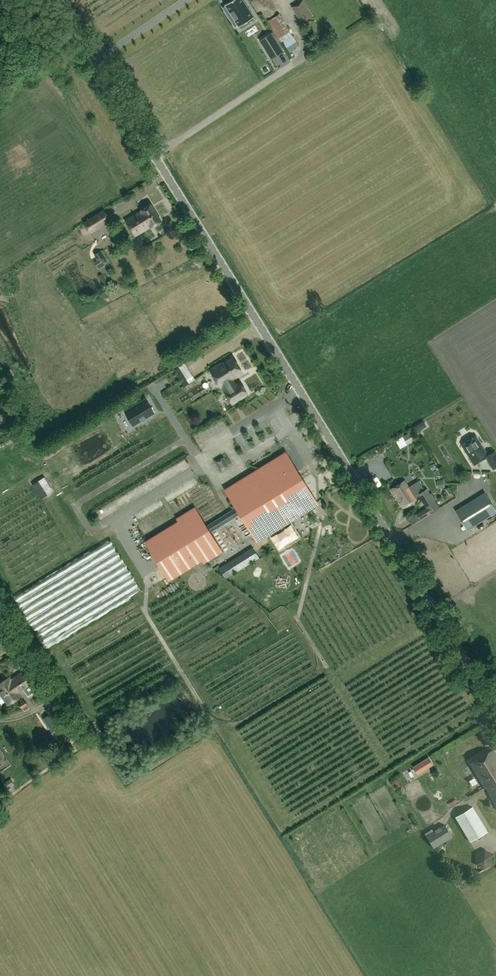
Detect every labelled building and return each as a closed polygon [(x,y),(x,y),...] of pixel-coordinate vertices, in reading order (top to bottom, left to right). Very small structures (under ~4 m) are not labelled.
[(225,5),(226,6),(223,8),(234,27),(238,25),(238,26),(239,26),(253,17),(253,16),(242,0),(231,0),(225,4),(225,5)] [(291,4),(298,20),(310,14),(303,0),(299,0),(291,4)] [(257,22),(263,18),(261,13),(254,16),(257,22)] [(268,21),(281,44),(293,38),(289,31),(290,31),(280,14),(268,21)] [(260,40),(263,45),(272,59),(283,52),(274,38),(271,33),(260,40)] [(141,211),(125,221),(134,236),(150,226),(151,227),(161,221),(151,204),(140,210),(141,211)] [(101,226),(94,216),(84,222),(90,233),(101,226)] [(98,269),(108,263),(105,256),(95,262),(98,269)] [(232,403),(247,394),(240,383),(236,385),(231,379),(242,372),(233,357),(222,364),(221,362),(210,370),(220,387),(224,385),(227,390),(225,392),(232,403)] [(133,424),(141,419),(141,420),(142,420),(141,419),(145,417),(146,417),(145,417),(153,412),(145,397),(124,410),(133,424)] [(420,430),(417,424),(412,427),(415,433),(420,430)] [(403,436),(407,444),(415,439),(411,432),(403,436)] [(485,458),(492,470),(495,467),(495,453),(495,451),(488,455),(476,436),(461,445),(474,465),(485,458)] [(268,450),(274,447),(271,440),(265,442),(268,450)] [(318,505),(285,452),(225,489),(258,542),(318,505)] [(229,467),(222,457),(215,461),(221,471),(229,467)] [(419,480),(408,487),(404,481),(391,489),(403,508),(416,500),(415,498),(418,496),(425,508),(408,519),(412,525),(430,513),(430,514),(439,508),(438,507),(440,506),(433,496),(432,497),(427,489),(425,490),(419,480)] [(455,511),(467,530),(495,512),(495,511),(486,495),(457,512),(456,510),(455,511)] [(109,509),(95,509),(94,521),(109,522),(109,509)] [(146,543),(168,580),(202,559),(203,561),(220,551),(195,510),(179,519),(180,522),(146,543)] [(300,534),(311,527),(304,516),(293,523),(300,534)] [(208,588),(201,569),(184,575),(190,593),(208,588)] [(138,584),(132,587),(134,592),(141,589),(138,584)] [(0,682),(0,696),(7,706),(22,696),(19,692),(24,689),(28,696),(37,690),(24,671),(11,680),(9,676),(0,682)] [(43,718),(48,725),(55,721),(50,713),(43,718)] [(494,750),(493,750),(471,763),(472,764),(495,804),(495,754),(494,750)] [(417,773),(432,764),(428,758),(413,767),(417,773)] [(10,779),(3,783),(7,789),(14,784),(10,779)] [(470,794),(474,800),(484,793),(480,787),(470,794)] [(488,831),(473,806),(456,817),(471,842),(488,831)] [(434,848),(453,837),(445,824),(434,831),(433,829),(425,833),(434,848)] [(474,852),(474,866),(491,866),(491,850),(482,850),(482,852),(474,852)]
